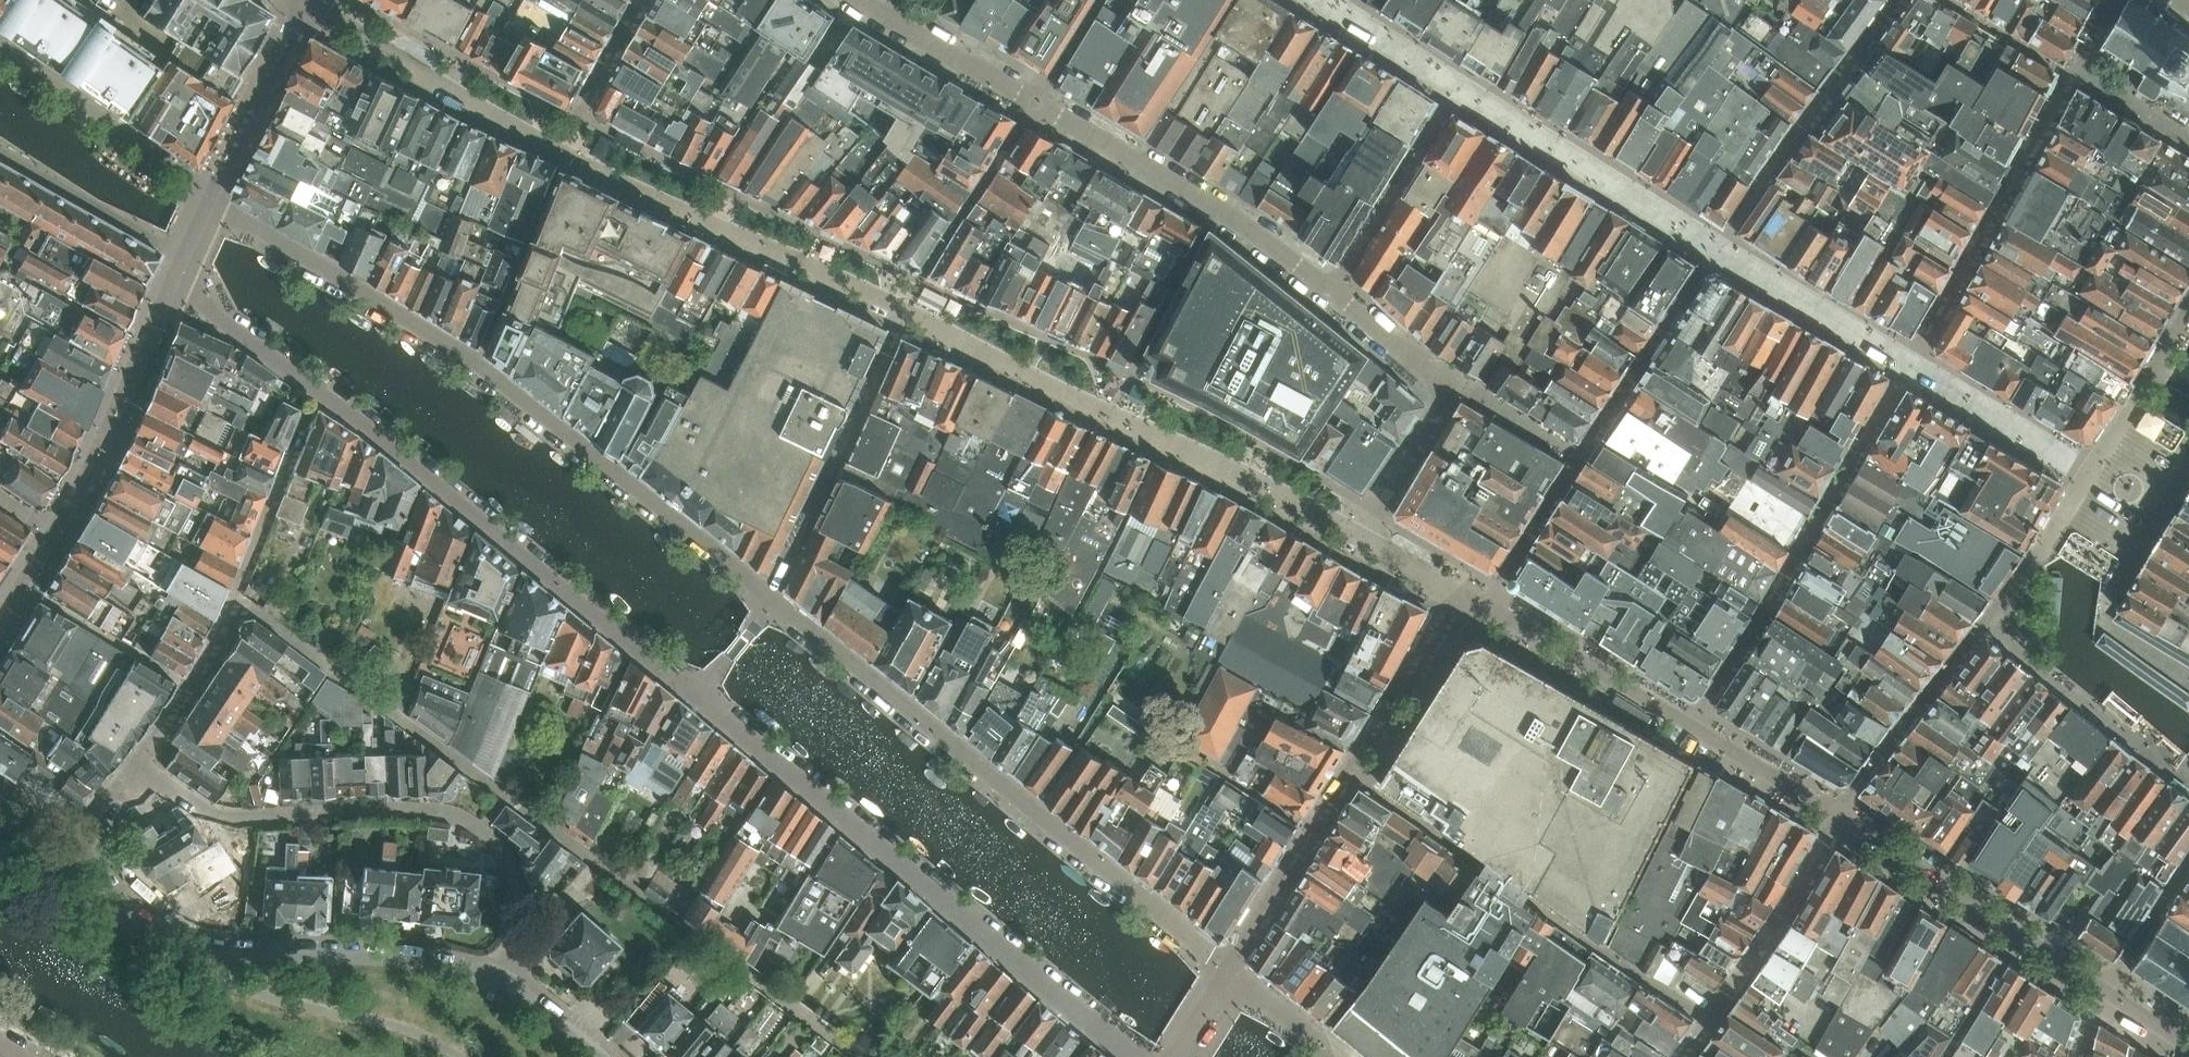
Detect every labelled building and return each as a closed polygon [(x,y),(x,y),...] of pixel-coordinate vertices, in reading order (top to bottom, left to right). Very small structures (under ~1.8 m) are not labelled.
[(6,37),(128,122),(162,70),(110,34),(114,27),(99,17),(95,23),(61,0),(8,0),(0,14),(0,33),(6,37)] [(234,100),(243,81),(243,78),(239,76),(268,28),(267,27),(274,15),(251,1),(251,0),(151,0),(141,16),(179,41),(211,61),(199,80),(234,102),(235,101),(234,100)] [(408,22),(409,20),(419,0),(368,0),(408,22)] [(509,8),(514,0),(419,0),(409,20),(457,47),(477,9),(488,14),(496,1),(509,8)] [(606,46),(570,26),(571,24),(547,11),(528,0),(524,0),(517,13),(533,22),(543,27),(543,26),(563,37),(562,39),(598,59),(606,46)] [(561,0),(554,0),(547,11),(571,24),(570,26),(606,46),(613,33),(577,13),(579,10),(561,0)] [(579,10),(577,13),(613,33),(621,19),(586,0),(561,0),(579,10)] [(621,19),(629,3),(623,0),(586,0),(621,19)] [(721,28),(672,0),(657,0),(649,14),(689,39),(688,40),(710,54),(711,53),(735,67),(735,68),(741,59),(723,48),(720,53),(713,48),(724,31),(721,28)] [(721,28),(724,31),(749,47),(759,31),(755,28),(737,16),(721,6),(712,0),(672,0),(721,28)] [(721,6),(737,16),(749,0),(726,0),(721,6)] [(755,28),(759,31),(749,47),(741,59),(735,68),(735,67),(723,86),(755,102),(789,49),(800,57),(807,61),(837,17),(812,0),(773,0),(755,28)] [(737,16),(755,28),(773,0),(749,0),(737,16)] [(964,0),(948,0),(939,14),(962,26),(974,7),(964,0)] [(1002,19),(1003,20),(1016,0),(978,0),(974,7),(962,26),(988,39),(1002,19)] [(1003,20),(1002,19),(988,39),(1011,53),(1028,25),(1029,22),(1045,0),(1016,0),(1003,20)] [(1011,53),(1049,76),(1096,0),(1046,0),(1028,25),(1011,53)] [(1239,0),(1135,0),(1139,3),(1118,32),(1098,18),(1070,64),(1095,81),(1084,102),(1094,108),(1095,108),(1116,121),(1147,139),(1239,0)] [(1098,18),(1118,32),(1139,3),(1135,0),(1108,0),(1098,18)] [(1273,0),(1239,0),(1147,139),(1193,167),(1292,12),(1273,0)] [(1383,9),(1388,0),(1368,0),(1383,9)] [(1383,9),(1422,34),(1445,0),(1388,0),(1383,9)] [(1422,34),(1464,62),(1500,0),(1445,0),(1422,34)] [(1498,84),(1533,23),(1548,0),(1500,0),(1464,62),(1498,84)] [(1498,84),(1515,94),(1562,10),(1568,0),(1549,0),(1534,23),(1533,23),(1498,84)] [(1533,105),(1566,49),(1595,2),(1591,0),(1568,0),(1515,94),(1533,105)] [(1595,2),(1533,105),(1570,127),(1602,76),(1633,32),(1653,47),(1684,0),(1591,0),(1595,2)] [(1617,157),(1652,104),(1651,103),(1688,49),(1714,16),(1713,15),(1712,15),(1688,0),(1685,0),(1653,47),(1636,71),(1640,73),(1596,144),(1617,157)] [(1732,23),(1747,0),(1696,0),(1732,23)] [(1778,6),(1786,11),(1791,4),(1793,0),(1781,0),(1778,6)] [(1792,15),(1817,31),(1832,9),(1830,8),(1820,1),(1819,0),(1802,0),(1792,15)] [(1841,1),(1839,0),(1835,0),(1830,8),(1832,9),(1817,31),(1847,51),(1861,31),(1884,0),(1841,0),(1841,1)] [(1898,19),(1917,33),(1922,36),(1942,5),(1934,0),(1912,0),(1898,19)] [(1962,1),(1975,9),(1981,0),(1962,0),(1962,1)] [(1988,18),(2000,0),(1981,0),(1975,9),(1988,18)] [(1988,18),(2006,29),(2006,28),(2023,0),(2000,0),(1988,18)] [(2006,28),(2020,37),(2034,12),(2040,1),(2041,0),(2023,0),(2006,28)] [(2076,38),(2086,20),(2052,0),(2041,0),(2040,1),(2034,12),(2043,18),(2042,19),(2076,38)] [(2086,20),(2096,3),(2092,0),(2052,0),(2086,20)] [(2153,99),(2156,98),(2161,91),(2168,96),(2170,97),(2173,96),(2185,103),(2188,98),(2188,34),(2176,26),(2178,22),(2175,20),(2173,24),(2162,17),(2164,13),(2161,11),(2159,15),(2148,8),(2150,4),(2147,3),(2145,6),(2135,0),(2128,0),(2100,49),(2103,51),(2106,47),(2117,54),(2115,58),(2118,60),(2120,56),(2131,63),(2129,66),(2132,68),(2134,64),(2145,71),(2143,75),(2145,76),(2139,87),(2139,91),(2153,99)] [(482,61),(509,10),(496,1),(488,14),(477,9),(456,47),(482,61)] [(1960,15),(1942,5),(1922,36),(1935,44),(1921,66),(1924,69),(1931,72),(1942,55),(1950,42),(1946,39),(1949,34),(1948,34),(1960,15)] [(525,37),(533,22),(509,10),(482,61),(504,73),(512,56),(521,42),(525,37)] [(1740,29),(1821,86),(1834,69),(1774,26),(1753,11),(1740,29)] [(1245,143),(1319,28),(1292,12),(1193,167),(1219,182),(1230,166),(1245,143)] [(2043,18),(2034,12),(2020,37),(2063,63),(2076,38),(2042,19),(2043,18)] [(708,77),(719,84),(723,86),(735,67),(711,53),(710,54),(688,40),(689,39),(649,14),(637,35),(708,77)] [(1783,14),(1774,26),(1834,69),(1847,51),(1817,31),(1792,15),(1790,18),(1783,14)] [(1960,15),(1948,34),(1949,34),(1946,39),(1950,42),(1942,55),(1931,72),(1939,76),(1948,63),(1954,66),(1978,26),(1960,15)] [(1714,16),(1688,49),(1651,103),(1652,104),(1617,157),(1638,170),(1667,127),(1682,105),(1711,65),(1723,73),(1729,78),(1732,74),(1733,74),(1744,59),(1726,45),(1737,30),(1735,29),(1734,30),(1714,16)] [(1917,33),(1898,19),(1881,41),(1903,56),(1917,33)] [(572,108),(574,105),(583,87),(584,85),(584,84),(585,84),(591,72),(555,53),(556,52),(549,48),(550,46),(536,38),(543,27),(533,22),(525,37),(521,42),(512,56),(504,73),(503,74),(507,75),(511,78),(513,79),(524,84),(528,86),(532,88),(543,93),(545,94),(555,100),(557,101),(568,106),(572,108)] [(591,72),(598,60),(562,39),(563,37),(543,26),(543,27),(536,38),(550,46),(549,48),(556,52),(555,53),(591,72)] [(1997,38),(1978,26),(1954,66),(1983,85),(1995,63),(1985,57),(1997,38)] [(814,86),(829,98),(848,114),(853,117),(846,125),(860,135),(866,127),(870,131),(886,144),(885,146),(905,161),(912,152),(907,149),(915,138),(924,125),(956,142),(981,102),(854,27),(823,71),(824,71),(824,72),(814,86)] [(1319,28),(1245,143),(1265,156),(1282,130),(1283,130),(1339,41),(1319,28)] [(1570,128),(1593,142),(1617,101),(1636,71),(1653,47),(1633,32),(1602,76),(1570,127),(1570,128)] [(624,57),(667,83),(694,99),(701,89),(700,88),(707,77),(708,77),(637,35),(624,57)] [(2058,74),(1997,38),(1985,57),(1995,63),(2047,94),(2058,74)] [(179,41),(167,60),(168,61),(199,80),(211,61),(179,41)] [(1360,54),(1339,41),(1283,130),(1300,142),(1360,54)] [(301,68),(337,90),(339,91),(356,62),(321,42),(320,43),(313,46),(312,45),(301,68)] [(1937,81),(1878,46),(1861,68),(1925,110),(1938,117),(1949,124),(1964,102),(2025,136),(2047,94),(1995,63),(1983,85),(1954,66),(1948,63),(1939,76),(1940,76),(1937,81)] [(1762,99),(1794,121),(1818,89),(1781,62),(1781,61),(1766,50),(1759,59),(1750,53),(1744,59),(1733,74),(1732,75),(1763,98),(1762,99)] [(1353,147),(1397,77),(1360,54),(1300,142),(1287,164),(1259,207),(1299,233),(1317,204),(1301,192),(1338,137),(1353,147)] [(829,98),(813,86),(824,72),(807,61),(800,57),(774,96),(796,109),(786,123),(743,188),(742,189),(761,198),(798,145),(797,145),(829,98)] [(198,170),(234,102),(199,80),(168,61),(162,70),(128,122),(198,171),(198,170)] [(664,86),(622,61),(609,82),(610,83),(630,93),(664,111),(681,120),(694,99),(667,83),(664,86)] [(401,87),(356,62),(339,91),(337,90),(327,108),(354,122),(344,141),(369,154),(390,165),(421,98),(401,87)] [(1070,64),(1059,82),(1057,87),(1084,102),(1095,81),(1070,64)] [(1707,133),(1732,94),(1717,84),(1723,73),(1711,65),(1682,105),(1688,110),(1673,131),(1682,136),(1653,179),(1669,190),(1707,133)] [(327,108),(337,90),(301,68),(291,88),(327,108)] [(1925,110),(1861,68),(1840,96),(1893,128),(1903,113),(1917,122),(1925,110)] [(1729,78),(1723,73),(1717,84),(1732,94),(1738,85),(1729,78)] [(1317,204),(1300,233),(1338,264),(1411,147),(1437,103),(1397,77),(1353,147),(1338,137),(1301,192),(1317,204)] [(630,93),(610,83),(596,108),(598,114),(613,123),(630,93)] [(1707,133),(1669,190),(1703,212),(1732,172),(1765,124),(1775,113),(1738,85),(1732,94),(1707,133)] [(291,88),(273,127),(323,153),(318,160),(337,170),(339,167),(377,184),(380,186),(390,165),(369,154),(344,141),(354,122),(327,108),(291,88)] [(701,89),(694,99),(681,120),(689,124),(671,154),(697,167),(710,137),(706,135),(724,101),(701,89)] [(2138,178),(2160,140),(2124,118),(2125,117),(2083,91),(2081,91),(2079,91),(2076,93),(2060,125),(2079,136),(2077,141),(2092,150),(2090,154),(2117,171),(2120,167),(2138,178)] [(796,109),(774,96),(774,95),(768,92),(735,146),(716,176),(743,188),(786,123),(796,109)] [(648,141),(664,111),(630,93),(613,123),(648,141)] [(753,107),(727,94),(724,101),(706,135),(710,137),(697,167),(712,174),(744,122),(753,107)] [(1893,128),(1840,96),(1812,134),(1855,163),(1845,179),(1848,181),(1841,190),(1850,196),(1861,179),(1866,183),(1873,173),(1892,185),(1891,187),(1905,195),(1908,190),(1916,195),(1926,180),(1917,175),(1922,167),(1921,166),(1931,151),(1925,147),(1934,133),(1917,122),(1903,113),(1893,128)] [(461,120),(421,98),(390,165),(380,186),(377,184),(367,206),(382,213),(383,212),(415,225),(415,226),(416,227),(440,175),(436,172),(461,120)] [(848,114),(829,98),(797,145),(798,145),(761,198),(782,207),(831,137),(848,114)] [(944,155),(949,147),(986,170),(1017,121),(981,102),(956,142),(924,125),(915,138),(927,145),(944,155)] [(2025,136),(1964,102),(1949,124),(2009,164),(2025,136)] [(1653,179),(1682,136),(1673,131),(1688,110),(1682,105),(1667,127),(1638,170),(1653,179)] [(1949,124),(1925,110),(1917,122),(1934,133),(1925,147),(1995,190),(2009,164),(1949,124)] [(648,141),(671,154),(689,124),(681,120),(664,111),(648,141)] [(1732,172),(1749,185),(1791,125),(1775,113),(1765,124),(1732,172)] [(800,216),(860,135),(846,125),(853,117),(848,114),(831,137),(782,207),(800,216)] [(1455,114),(1403,197),(1431,214),(1484,133),(1455,114)] [(494,137),(466,123),(440,175),(416,227),(444,239),(455,213),(461,216),(474,189),(470,187),(494,137)] [(2150,185),(2138,178),(2120,167),(2117,171),(2090,154),(2092,150),(2077,141),(2079,136),(2060,125),(2047,149),(2106,184),(2188,236),(2188,210),(2150,185)] [(273,127),(258,155),(365,205),(367,206),(377,184),(339,167),(337,170),(318,160),(323,153),(273,127)] [(1122,232),(1144,193),(1143,192),(1099,167),(1075,153),(1028,128),(999,172),(1037,196),(1019,226),(1053,244),(1054,241),(1069,249),(1085,220),(1104,225),(1122,232)] [(870,131),(866,136),(864,139),(860,135),(800,216),(824,228),(857,182),(864,173),(865,172),(885,146),(886,144),(870,131)] [(1416,253),(1445,270),(1520,154),(1485,133),(1484,133),(1431,214),(1438,218),(1416,253)] [(1855,163),(1812,134),(1794,158),(1837,185),(1840,193),(1841,190),(1848,181),(1845,179),(1855,163)] [(521,150),(494,137),(470,187),(474,189),(501,202),(521,150)] [(944,155),(927,145),(915,138),(907,149),(912,152),(972,190),(986,170),(949,147),(944,155)] [(2160,140),(2138,178),(2150,185),(2151,183),(2188,207),(2188,158),(2160,140)] [(171,208),(172,205),(151,175),(101,143),(98,144),(93,152),(94,154),(98,162),(141,193),(171,208)] [(2106,184),(2047,149),(2036,169),(2089,201),(2094,204),(2106,184)] [(557,167),(521,150),(501,202),(474,189),(461,216),(525,242),(557,167)] [(1921,166),(1922,167),(1986,206),(1995,190),(1931,151),(1921,166)] [(905,161),(891,180),(903,188),(912,194),(933,208),(952,220),(972,190),(912,152),(905,161)] [(1410,326),(1409,327),(1430,347),(1454,312),(1545,170),(1520,154),(1445,270),(1410,326)] [(354,229),(365,205),(258,155),(244,180),(237,195),(239,202),(253,210),(272,221),(280,205),(286,207),(288,203),(328,223),(329,222),(345,230),(347,225),(354,229)] [(1807,197),(1820,179),(1791,161),(1779,178),(1792,187),(1751,241),(1783,261),(1821,205),(1807,197)] [(0,163),(0,206),(27,222),(24,228),(17,242),(29,249),(37,234),(40,229),(48,232),(145,286),(161,255),(0,163)] [(1230,166),(1219,182),(1241,195),(1251,179),(1230,166)] [(1930,188),(1979,219),(1986,206),(1922,167),(1917,175),(1926,180),(1930,188)] [(2087,206),(2089,201),(2036,169),(2007,221),(2082,264),(2087,266),(2088,261),(2113,222),(2087,206)] [(1251,179),(1241,195),(1255,204),(1271,179),(1257,170),(1251,179)] [(1568,185),(1545,170),(1454,312),(1474,325),(1478,319),(1481,320),(1485,313),(1530,243),(1568,185)] [(538,325),(546,328),(549,322),(561,328),(579,285),(651,321),(659,304),(695,237),(671,225),(672,224),(645,211),(645,212),(621,200),(621,199),(565,171),(563,176),(564,176),(555,198),(554,197),(549,209),(550,210),(553,227),(544,227),(543,226),(518,286),(520,286),(513,304),(512,303),(508,313),(509,313),(538,325)] [(1037,196),(999,172),(979,203),(1017,229),(1019,226),(1037,196)] [(1749,185),(1732,172),(1703,212),(1724,225),(1730,217),(1736,208),(1750,185),(1749,185)] [(871,207),(877,199),(885,188),(864,173),(857,182),(824,228),(848,239),(848,238),(848,239),(871,207)] [(1850,196),(1841,190),(1840,193),(1839,194),(1840,195),(1847,212),(1806,275),(1828,289),(1875,213),(1891,187),(1892,185),(1873,173),(1866,183),(1861,179),(1850,196)] [(1792,187),(1779,178),(1778,177),(1739,234),(1751,241),(1792,187)] [(1783,261),(1806,275),(1845,213),(1825,201),(1833,186),(1820,179),(1807,197),(1821,205),(1783,261)] [(2106,184),(2094,204),(2127,226),(2126,227),(2188,264),(2188,236),(2106,184)] [(1504,341),(1508,343),(1500,356),(1512,364),(1527,340),(1547,309),(1531,299),(1592,200),(1568,185),(1530,243),(1485,313),(1511,330),(1504,341)] [(871,249),(897,214),(903,206),(912,194),(903,188),(888,207),(877,199),(871,207),(848,239),(871,249)] [(1979,219),(1930,188),(1926,194),(1934,200),(1931,205),(1972,231),(1979,219)] [(1166,206),(1144,193),(1122,232),(1104,225),(1085,220),(1069,249),(1088,258),(1092,260),(1092,258),(1104,264),(1069,338),(1109,357),(1140,298),(1151,278),(1152,279),(1154,274),(1136,264),(1166,206)] [(1934,200),(1926,194),(1919,204),(1926,208),(1908,238),(1915,242),(1954,264),(1972,231),(1931,205),(1934,200)] [(1438,218),(1431,214),(1403,197),(1353,276),(1409,327),(1445,270),(1416,253),(1438,218)] [(1611,211),(1592,200),(1531,299),(1547,309),(1611,211)] [(315,246),(328,223),(288,203),(286,207),(280,205),(272,221),(315,246)] [(1017,229),(979,203),(967,219),(957,235),(932,277),(954,287),(972,256),(994,268),(1017,229)] [(1202,227),(1166,206),(1136,264),(1154,274),(1165,280),(1177,255),(1182,254),(1187,256),(1202,227)] [(895,260),(913,268),(922,265),(952,220),(933,208),(923,222),(917,229),(895,260)] [(1547,309),(1527,340),(1535,345),(1545,351),(1559,329),(1583,344),(1596,327),(1606,313),(1595,305),(1593,307),(1581,299),(1630,222),(1612,211),(1547,309)] [(461,216),(455,213),(444,239),(441,247),(446,249),(466,259),(440,323),(460,336),(484,282),(500,243),(521,251),(525,242),(461,216)] [(1875,213),(1828,289),(1890,325),(1917,280),(1899,268),(1911,248),(1915,242),(1908,238),(1875,213)] [(871,249),(895,260),(917,229),(897,214),(871,249)] [(360,220),(354,233),(354,234),(341,263),(371,281),(394,237),(360,220)] [(2082,264),(2007,221),(1993,245),(2044,275),(2050,265),(2073,279),(2082,264)] [(344,242),(350,244),(354,234),(345,230),(329,222),(328,223),(315,246),(314,246),(325,253),(332,236),(344,242)] [(1670,247),(1630,222),(1581,299),(1593,307),(1595,305),(1605,289),(1621,300),(1624,295),(1635,301),(1639,295),(1637,294),(1670,247)] [(2188,282),(2188,269),(2113,222),(2088,261),(2087,266),(2080,291),(2157,338),(2177,303),(2123,269),(2129,258),(2184,290),(2188,282)] [(428,241),(399,226),(394,237),(371,281),(389,292),(410,253),(423,260),(424,257),(431,242),(428,241)] [(978,299),(1002,308),(1022,271),(1035,278),(1053,244),(1019,226),(1017,229),(994,268),(978,299)] [(1304,457),(1333,412),(1370,356),(1293,295),(1295,293),(1281,283),(1280,284),(1212,230),(1147,353),(1149,358),(1144,360),(1140,366),(1142,373),(1148,376),(1155,374),(1156,378),(1196,398),(1213,410),(1229,418),(1248,426),(1304,457)] [(45,238),(37,254),(135,308),(142,292),(145,286),(48,232),(45,238)] [(13,240),(0,233),(0,264),(13,240)] [(696,236),(695,237),(659,304),(679,315),(716,246),(696,236)] [(1053,244),(1035,278),(1017,314),(1034,322),(1069,249),(1054,241),(1053,244)] [(505,290),(521,251),(500,243),(484,282),(505,290)] [(2044,275),(1993,245),(1983,264),(2041,299),(2043,300),(2054,283),(2043,276),(2044,275)] [(740,259),(716,246),(679,315),(681,316),(701,326),(740,259)] [(1697,265),(1670,247),(1637,294),(1639,295),(1635,301),(1631,306),(1657,324),(1697,265)] [(1917,280),(1938,293),(1950,270),(1916,250),(1911,248),(1899,268),(1917,280)] [(466,259),(446,249),(438,266),(444,269),(424,313),(440,323),(466,259)] [(1069,249),(1034,322),(1052,330),(1076,280),(1070,276),(1075,264),(1083,269),(1088,258),(1069,249)] [(135,308),(37,254),(29,250),(14,275),(23,280),(27,273),(74,300),(100,313),(127,328),(135,308)] [(429,259),(424,257),(423,260),(410,253),(389,292),(406,303),(424,267),(429,259)] [(954,287),(979,297),(994,268),(972,256),(954,287)] [(1076,280),(1052,330),(1069,338),(1104,264),(1092,258),(1092,260),(1088,258),(1083,269),(1075,264),(1070,276),(1076,280)] [(2184,290),(2129,258),(2123,269),(2177,303),(2184,290)] [(764,271),(740,259),(701,326),(702,327),(723,339),(764,271)] [(2041,299),(1983,264),(1970,288),(2028,322),(2030,318),(2041,299)] [(424,267),(406,303),(424,313),(444,269),(438,266),(437,266),(434,272),(424,267)] [(110,367),(125,332),(98,316),(95,321),(41,290),(23,280),(14,275),(2,268),(1,269),(0,269),(0,335),(1,334),(14,342),(28,318),(50,330),(66,339),(64,342),(110,367)] [(785,282),(764,271),(723,339),(705,371),(731,386),(785,282)] [(1022,271),(1002,308),(1017,314),(1035,278),(1034,278),(1022,271)] [(1674,333),(1695,348),(1732,286),(1713,273),(1674,333)] [(1938,293),(1917,280),(1890,325),(1912,338),(1938,293)] [(505,290),(484,282),(460,336),(480,349),(505,290)] [(691,394),(643,476),(704,524),(769,576),(887,331),(785,282),(731,386),(705,371),(691,394)] [(2143,361),(2154,343),(2073,291),(2071,293),(2054,283),(2043,300),(2143,361)] [(1721,350),(1752,298),(1732,286),(1695,348),(1696,349),(1693,387),(1701,392),(1702,390),(1714,398),(1724,381),(1730,370),(1723,365),(1728,354),(1721,350)] [(1991,325),(2017,340),(2028,322),(1970,288),(1959,306),(1991,325)] [(1623,320),(1649,337),(1657,324),(1631,306),(1635,301),(1624,295),(1621,300),(1605,289),(1595,305),(1606,313),(1596,327),(1612,338),(1614,335),(1623,320)] [(1140,298),(1109,357),(1130,367),(1160,309),(1140,298)] [(1768,307),(1752,298),(1721,350),(1728,354),(1732,349),(1740,354),(1768,307)] [(2143,361),(2043,300),(2041,299),(2030,318),(2131,380),(2143,361)] [(651,321),(650,322),(672,334),(681,316),(679,315),(659,304),(651,321)] [(1991,325),(1959,306),(1933,351),(1963,369),(1978,343),(1979,344),(1991,325)] [(1764,372),(1791,321),(1768,307),(1740,354),(1732,349),(1728,354),(1723,365),(1730,370),(1724,381),(1714,398),(1712,401),(1718,404),(1715,408),(1712,406),(1701,425),(1728,441),(1739,421),(1721,411),(1723,407),(1746,420),(1749,422),(1761,398),(1748,391),(1764,372)] [(1451,361),(1474,325),(1454,312),(1430,347),(1451,361)] [(536,324),(509,313),(508,313),(490,355),(515,374),(536,324)] [(681,316),(672,334),(691,344),(702,327),(701,326),(681,316)] [(14,342),(100,391),(110,367),(64,342),(66,339),(50,330),(28,318),(14,342)] [(1649,337),(1623,320),(1614,335),(1639,352),(1649,337)] [(1768,399),(1808,331),(1791,321),(1764,372),(1748,391),(1761,398),(1749,422),(1746,420),(1742,426),(1756,434),(1761,426),(1757,424),(1765,412),(1771,401),(1768,399)] [(2118,401),(2129,384),(2067,344),(2040,328),(2039,330),(2028,322),(2017,340),(2038,352),(2066,368),(2118,401)] [(220,369),(231,345),(179,323),(171,344),(220,369)] [(1495,364),(1500,356),(1508,343),(1504,341),(1478,324),(1459,356),(1455,363),(1484,381),(1495,365),(1495,364)] [(565,414),(599,351),(585,343),(582,347),(546,328),(538,325),(516,376),(565,414)] [(2017,340),(1991,325),(1979,344),(1978,343),(1963,369),(1994,388),(2006,366),(2011,369),(2018,358),(2030,367),(2038,352),(2017,340)] [(1625,372),(1636,355),(1612,338),(1596,327),(1583,344),(1625,372)] [(1583,344),(1559,329),(1545,351),(1611,393),(1625,372),(1583,344)] [(1824,340),(1808,331),(1768,399),(1771,401),(1765,412),(1770,415),(1777,419),(1824,340)] [(1656,362),(1693,387),(1696,349),(1695,348),(1674,334),(1656,362)] [(923,348),(904,339),(872,412),(907,428),(916,409),(898,400),(923,348)] [(1762,427),(1791,444),(1792,443),(1805,423),(1809,418),(1844,353),(1824,340),(1777,419),(1770,415),(1762,427)] [(256,388),(236,377),(220,369),(171,344),(162,368),(245,411),(256,388)] [(100,391),(20,345),(14,354),(32,364),(21,384),(18,387),(85,425),(100,391)] [(246,356),(231,345),(220,369),(236,377),(246,356)] [(1601,407),(1611,393),(1545,351),(1535,345),(1525,360),(1601,407)] [(941,357),(923,348),(898,400),(916,409),(941,357)] [(622,459),(643,476),(691,394),(671,383),(648,424),(642,421),(659,390),(656,375),(646,369),(640,372),(599,351),(566,415),(596,439),(595,440),(621,460),(622,459)] [(2012,399),(2036,413),(2049,389),(2056,394),(2062,382),(2059,380),(2066,368),(2038,352),(2030,367),(2012,399)] [(1867,366),(1845,353),(1844,353),(1809,418),(1831,429),(1842,409),(1867,366)] [(289,405),(296,392),(246,356),(236,377),(256,388),(281,400),(289,405)] [(1426,405),(1370,356),(1333,412),(1352,424),(1360,413),(1400,443),(1426,405)] [(860,483),(893,501),(900,504),(907,488),(962,367),(941,357),(907,428),(898,448),(863,431),(849,465),(842,477),(860,483)] [(2030,367),(2018,358),(2011,369),(2006,366),(1994,388),(2012,399),(2030,367)] [(1601,407),(1525,360),(1518,371),(1544,388),(1593,420),(1601,407)] [(1700,424),(1712,401),(1714,398),(1702,390),(1701,392),(1693,387),(1655,362),(1639,386),(1700,424)] [(1530,410),(1544,388),(1518,371),(1516,373),(1509,368),(1501,363),(1488,384),(1530,410)] [(1888,379),(1867,366),(1842,409),(1863,422),(1888,379)] [(962,367),(907,488),(922,496),(980,376),(962,367)] [(281,400),(256,388),(245,411),(162,368),(155,386),(225,421),(262,438),(281,400)] [(2063,381),(2076,389),(2082,393),(2078,400),(2087,405),(2083,411),(2103,424),(2118,401),(2066,368),(2059,380),(2062,382),(2063,381)] [(900,504),(893,501),(889,509),(903,513),(990,555),(1003,535),(987,527),(959,513),(1016,394),(980,376),(922,496),(907,488),(900,504)] [(2,413),(71,453),(85,425),(18,387),(21,384),(11,378),(8,383),(0,379),(0,406),(4,408),(2,413)] [(2036,413),(2061,428),(2074,407),(2069,403),(2076,389),(2063,381),(2062,382),(2056,394),(2049,389),(2036,413)] [(225,421),(155,386),(144,411),(230,454),(235,445),(217,437),(225,421)] [(1693,451),(1675,480),(1693,491),(1697,486),(1705,490),(1714,477),(1719,481),(1730,467),(1719,461),(1727,447),(1728,446),(1728,441),(1701,425),(1700,424),(1639,386),(1625,407),(1693,451)] [(1593,420),(1544,388),(1530,410),(1579,443),(1578,442),(1593,420)] [(2082,393),(2076,389),(2069,403),(2074,407),(2061,428),(2083,441),(2086,442),(2090,442),(2091,441),(2103,424),(2083,411),(2087,405),(2078,400),(2082,393)] [(296,392),(289,405),(281,400),(262,438),(284,448),(304,397),(297,391),(296,392)] [(1932,405),(1909,391),(1868,458),(1902,480),(1913,461),(1916,463),(1932,439),(1918,430),(1932,405)] [(1049,410),(1016,394),(959,513),(987,527),(1049,410)] [(1462,402),(1454,416),(1483,435),(1492,420),(1462,402)] [(1969,428),(1932,405),(1918,430),(1932,439),(1916,463),(1913,461),(1902,480),(1868,458),(1840,506),(1894,539),(1909,514),(1918,519),(1932,493),(1969,428)] [(71,453),(2,413),(4,408),(0,406),(0,449),(20,461),(18,462),(34,473),(37,469),(58,481),(71,453)] [(1603,438),(1675,480),(1693,451),(1625,407),(1603,438)] [(1863,422),(1842,409),(1831,429),(1842,435),(1839,440),(1849,446),(1863,422)] [(1049,410),(987,527),(1003,535),(1011,538),(1012,535),(1025,507),(1029,499),(1034,487),(1040,476),(1070,421),(1049,410)] [(238,457),(230,454),(144,411),(136,433),(196,463),(209,471),(228,480),(238,457)] [(357,437),(318,411),(314,419),(312,422),(310,426),(310,430),(293,471),(276,515),(300,526),(317,483),(336,491),(340,480),(357,437)] [(872,412),(863,431),(898,448),(907,428),(872,412)] [(1333,412),(1304,457),(1323,468),(1324,467),(1352,424),(1333,412)] [(1324,467),(1326,468),(1325,469),(1364,495),(1400,443),(1360,413),(1324,467)] [(1435,449),(1453,462),(1463,444),(1545,495),(1565,462),(1521,436),(1520,436),(1492,420),(1483,435),(1454,416),(1435,449)] [(1836,469),(1849,446),(1839,440),(1842,435),(1831,429),(1809,418),(1805,423),(1792,443),(1798,447),(1799,446),(1816,455),(1815,457),(1836,469)] [(284,448),(262,438),(225,421),(217,437),(235,445),(230,454),(238,457),(274,474),(284,448)] [(1040,476),(1029,499),(1050,509),(1050,508),(1066,472),(1090,430),(1070,421),(1040,476)] [(1757,435),(1745,452),(1775,470),(1821,496),(1836,470),(1836,469),(1815,457),(1816,455),(1799,446),(1798,447),(1792,443),(1791,444),(1762,427),(1757,435)] [(2043,473),(1969,428),(1932,493),(2028,549),(2040,528),(2011,509),(2019,495),(2034,488),(2043,473)] [(1122,445),(1094,432),(1070,472),(1036,550),(1040,552),(1033,566),(1049,574),(1052,576),(1077,527),(1085,512),(1122,445)] [(196,463),(136,433),(127,450),(170,470),(174,462),(205,477),(209,471),(196,463)] [(377,453),(357,437),(340,480),(343,481),(342,485),(353,489),(345,510),(343,510),(342,512),(352,516),(377,453)] [(1637,524),(1661,539),(1664,541),(1677,520),(1684,524),(1690,515),(1681,508),(1690,495),(1600,442),(1589,460),(1651,503),(1637,524)] [(1728,446),(1727,447),(1719,461),(1730,467),(1750,480),(1751,478),(1759,484),(1809,516),(1821,496),(1775,470),(1745,452),(1730,443),(1728,446)] [(1545,495),(1463,444),(1453,462),(1475,477),(1466,491),(1499,513),(1486,532),(1510,548),(1545,495)] [(1085,512),(1102,521),(1113,495),(1136,452),(1122,445),(1085,512)] [(37,508),(44,506),(58,481),(37,469),(34,473),(18,462),(20,461),(0,449),(0,483),(37,508)] [(1475,477),(1435,449),(1397,513),(1398,518),(1490,571),(1496,570),(1510,548),(1486,532),(1499,513),(1466,491),(1475,477)] [(170,470),(127,450),(119,467),(194,506),(204,488),(227,499),(219,518),(251,531),(264,498),(228,480),(209,471),(205,477),(174,462),(170,470)] [(1113,495),(1102,521),(1085,512),(1052,576),(1049,574),(1039,591),(1073,616),(1126,513),(1127,513),(1152,459),(1136,452),(1113,495)] [(416,486),(377,453),(352,516),(342,512),(327,507),(318,531),(344,541),(347,534),(355,537),(360,528),(380,535),(384,525),(398,531),(416,486)] [(264,497),(274,474),(238,457),(228,480),(264,497)] [(1619,512),(1637,524),(1651,503),(1589,460),(1575,481),(1621,510),(1619,512)] [(1180,482),(1184,474),(1176,472),(1172,465),(1163,461),(1159,463),(1157,462),(1156,462),(1133,513),(1105,570),(1132,583),(1134,579),(1153,539),(1160,527),(1180,482)] [(182,505),(117,470),(104,496),(162,528),(164,525),(163,523),(172,507),(179,511),(182,505)] [(2011,509),(2040,528),(2050,510),(2061,487),(2061,485),(2043,473),(2034,488),(2019,495),(2011,509)] [(1158,580),(1159,581),(1174,588),(1185,562),(1192,548),(1193,547),(1221,493),(1204,485),(1184,474),(1160,527),(1153,539),(1134,579),(1154,588),(1158,580)] [(842,477),(818,526),(848,542),(866,552),(889,509),(893,501),(860,483),(842,477)] [(1563,500),(1636,548),(1650,556),(1661,539),(1637,524),(1619,512),(1574,484),(1563,500)] [(1789,551),(1808,517),(1759,484),(1748,500),(1738,493),(1727,510),(1789,551)] [(421,557),(441,506),(421,490),(401,542),(394,539),(381,573),(401,581),(414,551),(419,553),(418,555),(421,557)] [(1221,493),(1193,547),(1192,548),(1185,562),(1174,588),(1165,607),(1184,614),(1243,505),(1221,493)] [(162,528),(104,496),(94,513),(157,548),(169,555),(227,587),(236,567),(162,528)] [(1779,569),(1789,551),(1727,510),(1705,496),(1699,504),(1709,510),(1704,518),(1721,529),(1779,569)] [(2187,499),(2177,514),(2188,521),(2188,500),(2187,499)] [(1550,520),(1609,556),(1609,557),(1638,575),(1650,556),(1636,548),(1563,500),(1550,520)] [(1184,614),(1185,615),(1185,616),(1206,625),(1267,518),(1243,505),(1184,614)] [(473,532),(441,506),(421,557),(413,574),(432,582),(427,593),(425,592),(414,621),(436,629),(447,601),(473,532)] [(1901,548),(1903,545),(1894,539),(1840,506),(1817,546),(1865,574),(1877,555),(1880,557),(1890,542),(1901,548)] [(2025,553),(1946,506),(1934,525),(1931,527),(1918,519),(1909,514),(1894,539),(1903,545),(1912,550),(1918,550),(1992,598),(2025,553)] [(1025,507),(1012,535),(1033,545),(1046,517),(1025,507)] [(0,511),(0,534),(19,547),(30,531),(0,511)] [(1677,520),(1664,541),(1705,566),(1760,601),(1770,584),(1779,569),(1721,529),(1704,518),(1693,511),(1690,515),(1684,524),(1677,520)] [(205,512),(189,542),(236,567),(250,533),(219,518),(205,512)] [(78,539),(141,578),(157,548),(94,513),(78,539)] [(2177,514),(2166,532),(2173,536),(2188,546),(2188,521),(2177,514)] [(1292,533),(1267,518),(1242,562),(1206,625),(1207,626),(1193,653),(1210,662),(1211,661),(1217,665),(1219,661),(1247,614),(1292,533)] [(1550,520),(1539,538),(1587,569),(1598,576),(1609,557),(1609,556),(1550,520)] [(827,624),(853,576),(855,572),(837,563),(848,542),(818,526),(806,548),(798,567),(786,590),(827,624)] [(473,532),(447,601),(497,622),(519,570),(473,532)] [(2166,532),(2165,532),(2152,554),(2153,554),(2159,558),(2188,577),(2188,546),(2173,536),(2166,532)] [(1292,533),(1247,614),(1267,608),(1305,541),(1292,533)] [(8,563),(19,547),(0,534),(0,558),(8,563)] [(993,571),(1011,538),(1003,535),(990,555),(976,581),(984,586),(993,570),(993,571)] [(1587,569),(1539,538),(1529,554),(1575,586),(1587,569)] [(141,578),(78,539),(68,554),(120,585),(122,581),(141,592),(138,596),(157,607),(166,592),(141,578)] [(1725,657),(1752,616),(1696,581),(1705,566),(1664,541),(1661,539),(1650,556),(1638,575),(1679,603),(1666,621),(1725,657)] [(1305,541),(1267,608),(1247,614),(1219,661),(1260,683),(1311,711),(1318,699),(1324,687),(1339,662),(1329,654),(1298,640),(1318,605),(1321,607),(1343,565),(1305,541)] [(1989,601),(1951,578),(1919,558),(1915,558),(1910,554),(1901,548),(1890,542),(1880,557),(1877,555),(1865,574),(1881,584),(1892,567),(1975,621),(1989,601)] [(1881,584),(1817,546),(1798,579),(1859,617),(1864,611),(1881,584)] [(104,592),(131,609),(138,596),(120,585),(68,554),(58,570),(102,596),(104,592)] [(1666,621),(1679,603),(1638,575),(1609,557),(1598,576),(1587,569),(1575,586),(1529,554),(1510,582),(1513,586),(1602,641),(1636,663),(1647,646),(1643,643),(1646,639),(1644,638),(1659,616),(1666,621)] [(2148,578),(2188,603),(2188,577),(2159,558),(2153,554),(2141,573),(2142,573),(2141,574),(2148,578)] [(166,592),(213,619),(219,607),(227,587),(169,555),(160,572),(166,576),(160,588),(166,592)] [(8,563),(0,558),(0,576),(8,563)] [(1365,577),(1343,565),(1321,607),(1318,605),(1298,640),(1329,654),(1365,577)] [(1752,616),(1760,601),(1705,566),(1696,581),(1752,616)] [(1975,621),(1892,567),(1881,584),(1864,611),(1871,615),(1892,630),(1942,661),(1953,649),(1975,621)] [(139,620),(58,570),(44,592),(129,644),(133,637),(135,638),(152,647),(159,638),(144,629),(147,624),(139,620)] [(519,570),(497,622),(494,631),(468,694),(448,745),(493,779),(494,778),(504,752),(541,662),(564,608),(519,570)] [(2059,629),(2060,576),(2056,573),(2050,573),(2046,576),(2045,628),(2049,632),(2055,632),(2059,629)] [(2140,574),(2119,610),(2122,612),(2123,611),(2132,618),(2133,617),(2188,651),(2188,604),(2141,574),(2140,574)] [(827,624),(875,662),(903,610),(853,576),(827,624)] [(1329,654),(1339,662),(1346,666),(1348,663),(1386,588),(1365,577),(1329,654)] [(1859,617),(1798,579),(1787,597),(1838,630),(1840,631),(1847,621),(1854,625),(1859,617)] [(1429,610),(1386,588),(1348,663),(1361,670),(1359,674),(1386,687),(1394,674),(1429,610)] [(157,607),(157,608),(181,622),(205,636),(213,619),(166,592),(157,607)] [(903,610),(875,662),(914,692),(955,618),(913,593),(903,610)] [(1831,641),(1838,630),(1787,597),(1775,617),(1783,621),(1782,622),(1834,656),(1840,647),(1831,641)] [(87,715),(94,703),(124,653),(41,603),(39,602),(10,648),(41,669),(86,698),(79,708),(87,715)] [(181,622),(157,608),(147,624),(144,629),(159,638),(193,658),(203,639),(180,626),(181,622)] [(608,644),(564,608),(541,662),(574,676),(566,695),(576,700),(574,705),(580,707),(592,681),(608,644)] [(1871,615),(1864,611),(1859,617),(1854,625),(1847,635),(1848,636),(1921,687),(1942,661),(1892,630),(1871,615)] [(919,696),(946,718),(988,644),(997,627),(975,615),(970,621),(953,652),(946,647),(919,696)] [(1699,697),(1711,677),(1667,649),(1666,651),(1654,644),(1662,633),(1659,632),(1666,621),(1659,616),(1644,638),(1646,639),(1643,643),(1647,646),(1636,663),(1692,699),(1695,699),(1697,698),(1699,697)] [(1839,674),(1846,664),(1782,622),(1775,618),(1748,660),(1767,674),(1780,682),(1792,690),(1797,684),(1801,677),(1827,693),(1839,674)] [(313,691),(326,673),(252,619),(244,621),(238,628),(239,637),(272,663),(280,653),(307,673),(301,681),(313,691)] [(1712,677),(1725,657),(1666,621),(1659,632),(1662,633),(1654,644),(1666,651),(1667,649),(1711,677),(1712,677)] [(1023,627),(1015,643),(1020,646),(1029,631),(1023,627)] [(1098,630),(1091,643),(1109,653),(1116,640),(1098,630)] [(2188,710),(2188,694),(2105,633),(2101,638),(2097,644),(2175,700),(2188,710)] [(1861,675),(1905,706),(1921,687),(1848,636),(1840,647),(1834,656),(1846,664),(1839,674),(1842,676),(1836,685),(1848,694),(1861,675)] [(193,658),(159,638),(152,647),(133,637),(129,644),(184,676),(193,658)] [(272,663),(239,637),(225,658),(226,658),(286,702),(300,713),(306,705),(286,690),(287,689),(265,672),(272,663)] [(1939,697),(1924,716),(1933,722),(1993,763),(2004,747),(1984,731),(2011,697),(2030,673),(1986,637),(1939,697)] [(1605,943),(1694,766),(1694,765),(1693,765),(1694,763),(1480,641),(1471,642),(1381,783),(1489,860),(1485,865),(1481,872),(1524,902),(1528,895),(1532,890),(1559,910),(1605,943)] [(1003,652),(988,644),(946,718),(964,734),(1000,676),(1017,646),(1010,642),(1003,652)] [(626,658),(608,644),(592,681),(601,684),(591,706),(601,710),(605,701),(626,658)] [(0,665),(0,689),(74,737),(87,715),(79,708),(86,698),(41,669),(10,648),(0,665)] [(162,705),(164,706),(177,684),(134,658),(134,659),(133,660),(134,660),(122,680),(162,705)] [(283,705),(286,702),(226,658),(216,673),(249,698),(255,689),(277,706),(283,705)] [(1767,674),(1748,660),(1719,704),(1720,711),(1734,720),(1738,712),(1748,697),(1749,698),(1767,674)] [(654,682),(629,661),(609,703),(605,701),(596,721),(594,719),(582,744),(572,776),(572,779),(550,818),(570,833),(654,682)] [(1217,665),(1211,661),(1210,662),(1197,687),(1208,693),(1184,737),(1209,751),(1219,757),(1218,759),(1237,769),(1248,751),(1258,735),(1238,724),(1251,701),(1259,686),(1222,667),(1221,669),(1216,666),(1217,665)] [(376,692),(401,710),(414,677),(391,662),(376,690),(376,692)] [(1338,684),(1335,688),(1372,709),(1386,687),(1359,674),(1361,670),(1348,663),(1346,666),(1338,684)] [(243,707),(249,698),(216,673),(206,688),(268,736),(273,729),(243,707)] [(2004,747),(2007,742),(2013,747),(2012,748),(2021,755),(2035,734),(2026,728),(2051,690),(2030,673),(1984,731),(2004,747)] [(1780,682),(1767,674),(1749,698),(1748,697),(1738,712),(1739,713),(1734,720),(1750,729),(1780,682)] [(1861,675),(1848,694),(1892,724),(1905,706),(1861,675)] [(468,694),(423,676),(408,715),(448,745),(468,694)] [(1011,771),(1037,730),(1046,717),(1060,696),(1048,689),(1051,682),(1040,676),(1033,689),(1028,698),(1018,717),(1015,723),(992,755),(991,756),(1011,771)] [(149,723),(151,724),(162,705),(122,680),(110,699),(149,723)] [(334,718),(342,718),(344,718),(342,689),(327,680),(323,685),(311,704),(331,717),(334,718)] [(675,699),(654,682),(570,833),(587,847),(622,782),(635,758),(638,760),(675,699)] [(991,756),(992,755),(1015,723),(1018,717),(1028,698),(1017,692),(1000,682),(991,698),(991,699),(994,702),(985,713),(973,728),(976,730),(969,738),(991,756)] [(1750,729),(1766,739),(1795,693),(1792,690),(1780,682),(1750,729)] [(1370,713),(1343,698),(1325,689),(1319,699),(1318,699),(1311,711),(1260,683),(1259,686),(1251,701),(1276,715),(1277,714),(1280,716),(1346,750),(1370,713)] [(1795,693),(1766,739),(1782,750),(1817,697),(1797,684),(1792,690),(1795,693)] [(264,742),(268,736),(206,688),(195,705),(229,729),(245,741),(253,747),(259,738),(264,742)] [(0,689),(0,726),(65,769),(82,751),(86,748),(88,746),(74,737),(0,689)] [(342,718),(343,727),(345,727),(362,726),(362,709),(361,709),(362,700),(342,689),(344,718),(342,718)] [(2022,756),(2018,761),(2031,772),(2036,765),(2033,763),(2071,706),(2051,690),(2026,728),(2035,734),(2021,755),(2022,756)] [(1838,692),(1829,705),(1826,710),(1877,744),(1890,727),(1838,692)] [(2109,692),(2101,702),(2132,728),(2141,717),(2109,692)] [(1061,697),(1051,711),(1059,717),(1069,702),(1061,697)] [(1829,705),(1817,697),(1782,750),(1794,757),(1808,734),(1859,768),(1874,748),(1824,714),(1826,710),(1829,705)] [(134,740),(137,742),(149,723),(110,699),(98,717),(134,740)] [(693,714),(675,699),(638,760),(635,758),(622,782),(637,790),(638,789),(641,783),(642,784),(647,776),(671,791),(691,758),(692,759),(710,729),(693,714)] [(1119,708),(1114,704),(1108,713),(1113,717),(1119,708)] [(195,705),(185,720),(262,777),(266,770),(239,750),(245,741),(229,729),(195,705)] [(2112,738),(2071,706),(2033,763),(2036,765),(2021,786),(1969,868),(1998,887),(2040,829),(2042,831),(2062,806),(2112,738)] [(1113,717),(1119,721),(1125,712),(1119,708),(1113,717)] [(362,709),(362,726),(363,726),(372,726),(371,709),(362,709)] [(1059,718),(1051,712),(1047,717),(1046,717),(1037,730),(1011,771),(1025,783),(1053,743),(1045,737),(1056,721),(1057,722),(1059,718)] [(1130,715),(1125,712),(1119,721),(1124,724),(1130,715)] [(1124,724),(1129,728),(1136,719),(1130,715),(1124,724)] [(1346,750),(1280,716),(1258,750),(1259,758),(1258,762),(1318,794),(1346,750)] [(1933,722),(1924,716),(1907,737),(1961,773),(1982,788),(1997,766),(1993,763),(1933,722)] [(121,758),(123,759),(134,740),(98,717),(87,737),(92,740),(117,755),(121,758)] [(329,721),(331,731),(346,730),(345,727),(343,727),(342,718),(334,718),(331,717),(329,720),(329,721)] [(2184,751),(2142,718),(2133,729),(2176,762),(2184,751)] [(217,755),(257,785),(261,776),(184,720),(170,741),(181,748),(208,767),(217,755)] [(331,731),(329,721),(319,720),(320,744),(309,744),(309,757),(312,797),(312,798),(333,796),(332,757),(331,731)] [(372,726),(363,726),(364,756),(366,794),(387,793),(384,736),(373,736),(372,726)] [(384,728),(388,794),(404,794),(403,755),(395,755),(393,728),(384,728)] [(14,779),(22,767),(33,748),(0,730),(0,770),(14,779)] [(688,770),(671,798),(682,805),(695,782),(703,787),(721,757),(722,758),(724,754),(723,753),(729,745),(714,732),(688,770)] [(1144,752),(1162,765),(1176,746),(1157,733),(1144,752)] [(1808,734),(1794,757),(1841,785),(1849,782),(1859,768),(1808,734)] [(1040,794),(1073,748),(1057,737),(1053,743),(1025,783),(1040,794)] [(1911,795),(1932,809),(1940,798),(1943,801),(1947,794),(1961,773),(1907,737),(1892,757),(1922,778),(1911,795)] [(2130,753),(2112,738),(2062,806),(2084,821),(2092,827),(2098,818),(2088,811),(2130,753)] [(426,748),(414,739),(415,755),(403,755),(404,794),(423,794),(423,793),(423,775),(423,759),(427,759),(426,748)] [(105,775),(105,776),(119,763),(120,762),(119,761),(119,762),(114,759),(117,755),(92,740),(90,744),(86,749),(86,748),(82,751),(105,775)] [(732,747),(717,771),(706,785),(703,791),(712,799),(696,824),(708,832),(721,809),(750,762),(732,747)] [(65,769),(33,748),(22,767),(24,773),(30,777),(37,776),(57,790),(68,771),(65,769)] [(214,803),(230,781),(208,767),(181,748),(166,768),(214,803)] [(1168,773),(1159,769),(1146,788),(1105,758),(1103,761),(1084,748),(1047,800),(1120,858),(1161,783),(1168,773)] [(91,788),(105,775),(82,751),(65,769),(68,771),(85,782),(91,788)] [(1272,782),(1265,794),(1303,818),(1318,794),(1258,762),(1259,758),(1248,751),(1237,769),(1233,775),(1251,785),(1259,773),(1272,782)] [(504,752),(494,778),(508,783),(513,783),(521,758),(504,752)] [(2149,768),(2130,753),(2088,811),(2098,818),(2092,827),(2088,833),(2099,840),(2100,838),(2149,768)] [(366,794),(364,756),(332,757),(333,796),(366,794)] [(465,776),(437,756),(423,775),(423,793),(432,794),(440,800),(449,797),(465,776)] [(312,797),(309,757),(288,758),(288,763),(278,763),(280,798),(312,797)] [(1922,778),(1892,757),(1878,774),(1911,795),(1922,778)] [(750,762),(721,809),(725,812),(740,822),(748,809),(768,776),(750,762)] [(1719,776),(1699,764),(1666,833),(1684,843),(1719,776)] [(1997,766),(1982,788),(1985,791),(1977,808),(1948,854),(1969,868),(2021,786),(1997,766)] [(2170,783),(2149,768),(2100,838),(2115,852),(2124,845),(2170,783)] [(85,782),(68,771),(57,790),(79,806),(84,804),(91,794),(91,788),(85,782)] [(1982,788),(1961,773),(1947,794),(1943,801),(1940,798),(1932,809),(1937,812),(1920,836),(1946,853),(1947,853),(1948,854),(1977,808),(1985,791),(1982,788)] [(1936,812),(1932,809),(1911,795),(1878,774),(1861,796),(1920,836),(1936,812)] [(1248,794),(1220,775),(1208,795),(1246,822),(1242,828),(1260,840),(1264,833),(1285,846),(1297,826),(1248,794)] [(1748,793),(1719,776),(1684,843),(1666,833),(1610,946),(1653,976),(1684,917),(1696,893),(1710,868),(1731,833),(1727,830),(1748,793)] [(792,796),(771,779),(720,858),(705,880),(699,890),(701,891),(683,918),(742,960),(764,926),(750,918),(742,930),(719,916),(755,859),(792,796)] [(1183,797),(1161,783),(1120,858),(1139,873),(1164,830),(1183,797)] [(2170,783),(2124,845),(2115,852),(2101,869),(2098,867),(2097,867),(2088,880),(2086,884),(2105,896),(2110,889),(2120,896),(2142,863),(2148,868),(2161,850),(2155,846),(2188,798),(2170,783)] [(1430,878),(1450,849),(1420,827),(1360,788),(1351,802),(1384,826),(1381,830),(1413,850),(1406,862),(1430,878)] [(263,807),(259,791),(252,793),(255,806),(256,805),(257,808),(263,807)] [(1710,868),(1734,882),(1753,846),(1752,845),(1773,808),(1748,793),(1727,830),(1731,833),(1710,868)] [(818,818),(792,796),(755,859),(765,866),(764,867),(779,877),(785,868),(818,818)] [(2093,913),(2129,937),(2163,886),(2166,883),(2188,847),(2188,798),(2155,846),(2161,850),(2148,868),(2142,863),(2120,896),(2110,889),(2105,896),(2093,913)] [(1381,830),(1384,826),(1351,802),(1341,819),(1375,842),(1381,830)] [(1223,816),(1204,804),(1199,813),(1217,825),(1223,816)] [(566,850),(505,805),(492,823),(508,835),(521,845),(516,851),(525,857),(521,863),(527,867),(523,871),(525,879),(533,885),(541,885),(566,850)] [(1198,811),(1190,805),(1172,835),(1164,830),(1139,873),(1154,885),(1194,816),(1198,811)] [(2020,901),(2047,859),(2064,871),(2066,869),(2067,870),(2080,851),(2080,850),(2069,842),(2084,821),(2062,806),(2042,831),(2040,829),(1998,887),(2020,901)] [(1753,846),(1734,882),(1755,894),(1754,896),(1774,907),(1787,884),(1788,885),(1817,834),(1773,808),(1752,845),(1753,846)] [(1206,824),(1194,816),(1154,885),(1171,899),(1205,843),(1198,838),(1206,824)] [(785,868),(803,878),(815,859),(812,858),(831,829),(818,818),(785,868)] [(1375,842),(1341,819),(1330,836),(1363,859),(1375,842)] [(157,836),(150,825),(132,836),(144,854),(141,856),(138,864),(145,874),(152,874),(155,872),(168,891),(186,879),(185,879),(204,867),(193,850),(205,842),(193,823),(179,831),(175,825),(165,832),(164,831),(157,836)] [(427,838),(446,841),(447,841),(449,829),(428,826),(427,838)] [(815,859),(803,878),(773,928),(822,955),(864,893),(880,870),(831,829),(812,858),(815,859)] [(1285,846),(1264,833),(1260,840),(1253,851),(1257,853),(1273,865),(1285,846)] [(1319,853),(1360,881),(1372,865),(1363,859),(1330,836),(1319,853)] [(1236,839),(1224,856),(1188,913),(1206,927),(1244,867),(1247,869),(1257,853),(1253,851),(1236,839)] [(362,878),(345,876),(341,911),(358,913),(358,914),(362,916),(364,919),(373,920),(377,916),(388,917),(394,870),(396,843),(383,842),(380,868),(363,867),(362,878)] [(1224,856),(1205,843),(1171,899),(1188,913),(1224,856)] [(298,844),(291,844),(290,859),(286,859),(285,867),(266,866),(265,878),(262,916),(267,921),(279,922),(284,918),(293,918),(296,864),(298,844)] [(1450,849),(1430,878),(1423,887),(1431,893),(1426,899),(1449,912),(1480,870),(1450,849)] [(650,858),(639,851),(625,874),(645,887),(663,858),(654,852),(650,858)] [(2064,871),(2037,911),(2051,919),(2051,920),(2052,920),(2082,876),(2088,880),(2097,867),(2098,867),(2100,863),(2080,851),(2067,870),(2066,869),(2064,871)] [(1817,940),(1859,865),(1841,852),(1836,853),(1794,925),(1817,940)] [(1273,865),(1257,853),(1247,869),(1263,881),(1273,865)] [(1308,870),(1375,919),(1386,902),(1388,900),(1360,881),(1319,853),(1308,870)] [(2020,901),(2037,911),(2064,871),(2047,859),(2020,901)] [(308,864),(296,864),(293,918),(302,919),(306,924),(318,924),(323,920),(326,881),(307,880),(308,864)] [(423,867),(423,873),(418,920),(450,924),(455,929),(467,930),(476,923),(478,911),(474,905),(477,873),(456,871),(457,867),(445,865),(444,870),(423,867)] [(1789,989),(1789,990),(1795,995),(1804,1002),(1816,985),(1821,988),(1878,881),(1880,879),(1878,878),(1865,872),(1867,870),(1860,865),(1859,865),(1817,941),(1808,956),(1789,989)] [(605,884),(587,867),(570,885),(588,901),(605,884)] [(1244,867),(1206,927),(1220,938),(1228,937),(1263,881),(1247,869),(1244,867)] [(1734,882),(1710,868),(1696,893),(1718,906),(1714,913),(1752,938),(1774,907),(1754,896),(1755,894),(1734,882)] [(705,880),(690,869),(678,888),(675,886),(662,903),(683,918),(701,891),(699,890),(705,880)] [(423,873),(394,870),(388,917),(399,918),(402,923),(411,924),(415,920),(418,920),(423,873)] [(671,880),(658,870),(644,889),(645,894),(651,898),(655,898),(661,904),(662,903),(675,886),(675,884),(677,881),(673,877),(671,880)] [(895,882),(880,870),(864,893),(867,894),(837,937),(847,944),(834,961),(851,973),(855,973),(873,949),(872,946),(868,944),(871,938),(892,952),(926,908),(927,908),(895,882)] [(1298,886),(1328,907),(1366,934),(1390,951),(1411,920),(1386,902),(1375,919),(1308,870),(1298,886)] [(1480,870),(1449,912),(1426,899),(1411,920),(1390,951),(1333,1028),(1369,1056),(1447,1056),(1448,1054),(1496,979),(1503,968),(1512,954),(1538,912),(1524,902),(1481,872),(1480,870)] [(1840,1004),(1854,978),(1870,949),(1902,894),(1880,879),(1878,881),(1821,988),(1819,992),(1840,1004)] [(2180,893),(2188,899),(2188,880),(2180,893)] [(1298,886),(1288,904),(1288,905),(1311,921),(1313,918),(1321,924),(1318,927),(1329,934),(1328,934),(1340,942),(1358,944),(1366,934),(1328,907),(1298,886)] [(791,897),(785,893),(777,907),(784,910),(791,897)] [(1718,906),(1696,893),(1684,917),(1688,919),(1740,955),(1752,938),(1714,913),(1718,906)] [(2180,893),(2167,915),(2188,927),(2188,899),(2180,893)] [(1841,1005),(1816,1048),(1829,1056),(1855,1056),(1874,1031),(1901,994),(1880,981),(1881,979),(1890,963),(1922,907),(1902,894),(1870,949),(1854,978),(1840,1004),(1841,1005)] [(1318,927),(1321,924),(1313,918),(1311,921),(1288,905),(1277,922),(1299,937),(1305,930),(1311,935),(1318,927)] [(1922,907),(1881,979),(1904,993),(1909,985),(1912,980),(1918,969),(1920,970),(1923,970),(1932,953),(1929,951),(1944,922),(1922,907)] [(988,961),(926,908),(892,952),(883,964),(921,993),(929,998),(929,997),(937,1002),(925,1018),(937,1028),(959,1000),(988,961)] [(2127,941),(2081,910),(2067,930),(2114,960),(2127,941)] [(619,945),(599,928),(580,911),(548,946),(549,954),(557,961),(565,961),(568,964),(572,967),(572,975),(580,981),(588,981),(592,976),(599,982),(617,961),(611,955),(619,945)] [(1512,954),(1530,965),(1556,925),(1538,912),(1512,954)] [(2167,915),(2130,969),(2131,970),(2133,972),(2135,969),(2149,979),(2147,981),(2150,983),(2152,980),(2165,989),(2163,992),(2165,993),(2167,990),(2180,999),(2178,1002),(2181,1003),(2183,1001),(2188,1005),(2188,927),(2167,915)] [(1740,955),(1688,919),(1678,939),(1728,972),(1740,955)] [(1285,990),(1316,949),(1307,943),(1313,936),(1311,935),(1305,930),(1299,937),(1277,922),(1251,963),(1285,990)] [(1503,1010),(1551,1038),(1571,1050),(1567,1056),(1596,1056),(1592,1054),(1604,1037),(1612,1041),(1587,1024),(1593,1014),(1568,997),(1574,987),(1602,1006),(1595,1016),(1607,1024),(1614,1028),(1618,1022),(1629,1004),(1642,986),(1556,925),(1530,965),(1503,1010)] [(1788,989),(1817,941),(1792,925),(1756,977),(1761,980),(1783,998),(1788,989)] [(1901,1048),(1927,1021),(1949,988),(1980,946),(1951,926),(1922,976),(1920,975),(1913,988),(1881,1028),(1901,1048)] [(1333,943),(1326,938),(1285,990),(1330,1025),(1357,991),(1375,966),(1374,959),(1357,947),(1340,970),(1332,964),(1328,969),(1319,961),(1333,943)] [(1716,989),(1728,972),(1678,939),(1668,958),(1683,967),(1682,970),(1716,989)] [(1980,946),(1927,1021),(1953,1035),(2001,960),(1980,946)] [(1657,978),(1671,988),(1682,970),(1683,967),(1668,958),(1657,978)] [(1010,980),(988,961),(959,1000),(969,1007),(947,1038),(962,1049),(985,1018),(983,1016),(1010,980)] [(2009,965),(1952,1056),(1984,1056),(1985,1055),(2031,979),(2009,965)] [(1503,968),(1496,979),(1506,985),(1513,974),(1503,968)] [(663,1051),(692,1012),(666,989),(667,988),(657,979),(624,1020),(635,1030),(636,1029),(648,1039),(649,1046),(655,1052),(663,1051)] [(2055,995),(2031,979),(1985,1055),(1984,1056),(2019,1056),(2031,1036),(2055,995)] [(1013,983),(989,1016),(996,1019),(972,1052),(978,1056),(992,1056),(994,1054),(1000,1043),(1032,998),(1013,983)] [(1752,983),(1742,997),(1758,1007),(1765,996),(1767,994),(1757,986),(1752,983)] [(1629,1004),(1681,1039),(1694,1020),(1642,986),(1629,1004)] [(2031,1036),(2066,1056),(2069,1056),(2071,1045),(2081,1017),(2080,1010),(2055,995),(2031,1036)] [(1805,1042),(1780,1024),(1783,1019),(1779,1017),(1776,1021),(1769,1017),(1770,1014),(1763,1008),(1761,1010),(1742,997),(1730,1014),(1790,1056),(1793,1056),(1805,1042)] [(1036,1001),(1011,1035),(1023,1044),(1013,1056),(1014,1056),(1025,1056),(1054,1017),(1036,1001)] [(692,1012),(663,1051),(669,1056),(690,1056),(729,1009),(722,1002),(704,1022),(692,1012)] [(1629,1004),(1618,1022),(1668,1056),(1681,1039),(1629,1004)] [(690,1056),(724,1056),(732,1046),(722,1037),(739,1017),(729,1009),(690,1056)] [(1714,1037),(1742,1056),(1790,1056),(1730,1014),(1714,1037)] [(1058,1020),(1034,1052),(1041,1056),(1074,1056),(1085,1042),(1058,1020)] [(1953,1035),(1927,1021),(1901,1048),(1892,1056),(1940,1056),(1953,1035)] [(1637,1056),(1668,1056),(1618,1022),(1614,1028),(1607,1024),(1605,1027),(1616,1034),(1612,1041),(1637,1056)] [(2095,1047),(2117,1056),(2132,1056),(2135,1047),(2101,1025),(2095,1047)] [(724,1056),(748,1056),(750,1055),(745,1051),(748,1048),(750,1050),(761,1036),(750,1026),(734,1044),(732,1046),(724,1056)] [(1488,1034),(1484,1031),(1476,1045),(1472,1043),(1462,1056),(1474,1056),(1486,1036),(1488,1034)] [(1486,1036),(1474,1056),(1494,1056),(1501,1047),(1492,1041),(1493,1040),(1486,1036)] [(2031,1036),(2019,1056),(2066,1056),(2031,1036)] [(1612,1041),(1604,1037),(1592,1054),(1596,1056),(1637,1056),(1612,1041)] [(1714,1037),(1702,1053),(1708,1056),(1742,1056),(1714,1037)] [(818,1052),(825,1056),(833,1046),(825,1041),(818,1052)] [(1544,1053),(1528,1043),(1519,1056),(1541,1056),(1544,1053)] [(917,1056),(899,1044),(890,1056),(916,1056),(917,1056)] [(1088,1045),(1078,1056),(1103,1056),(1088,1045)] [(1013,1056),(1002,1046),(995,1055),(994,1054),(992,1056),(1014,1056),(1013,1056)] [(2095,1047),(2094,1056),(2117,1056),(2095,1047)] [(2135,1047),(2132,1056),(2151,1056),(2135,1047)]
